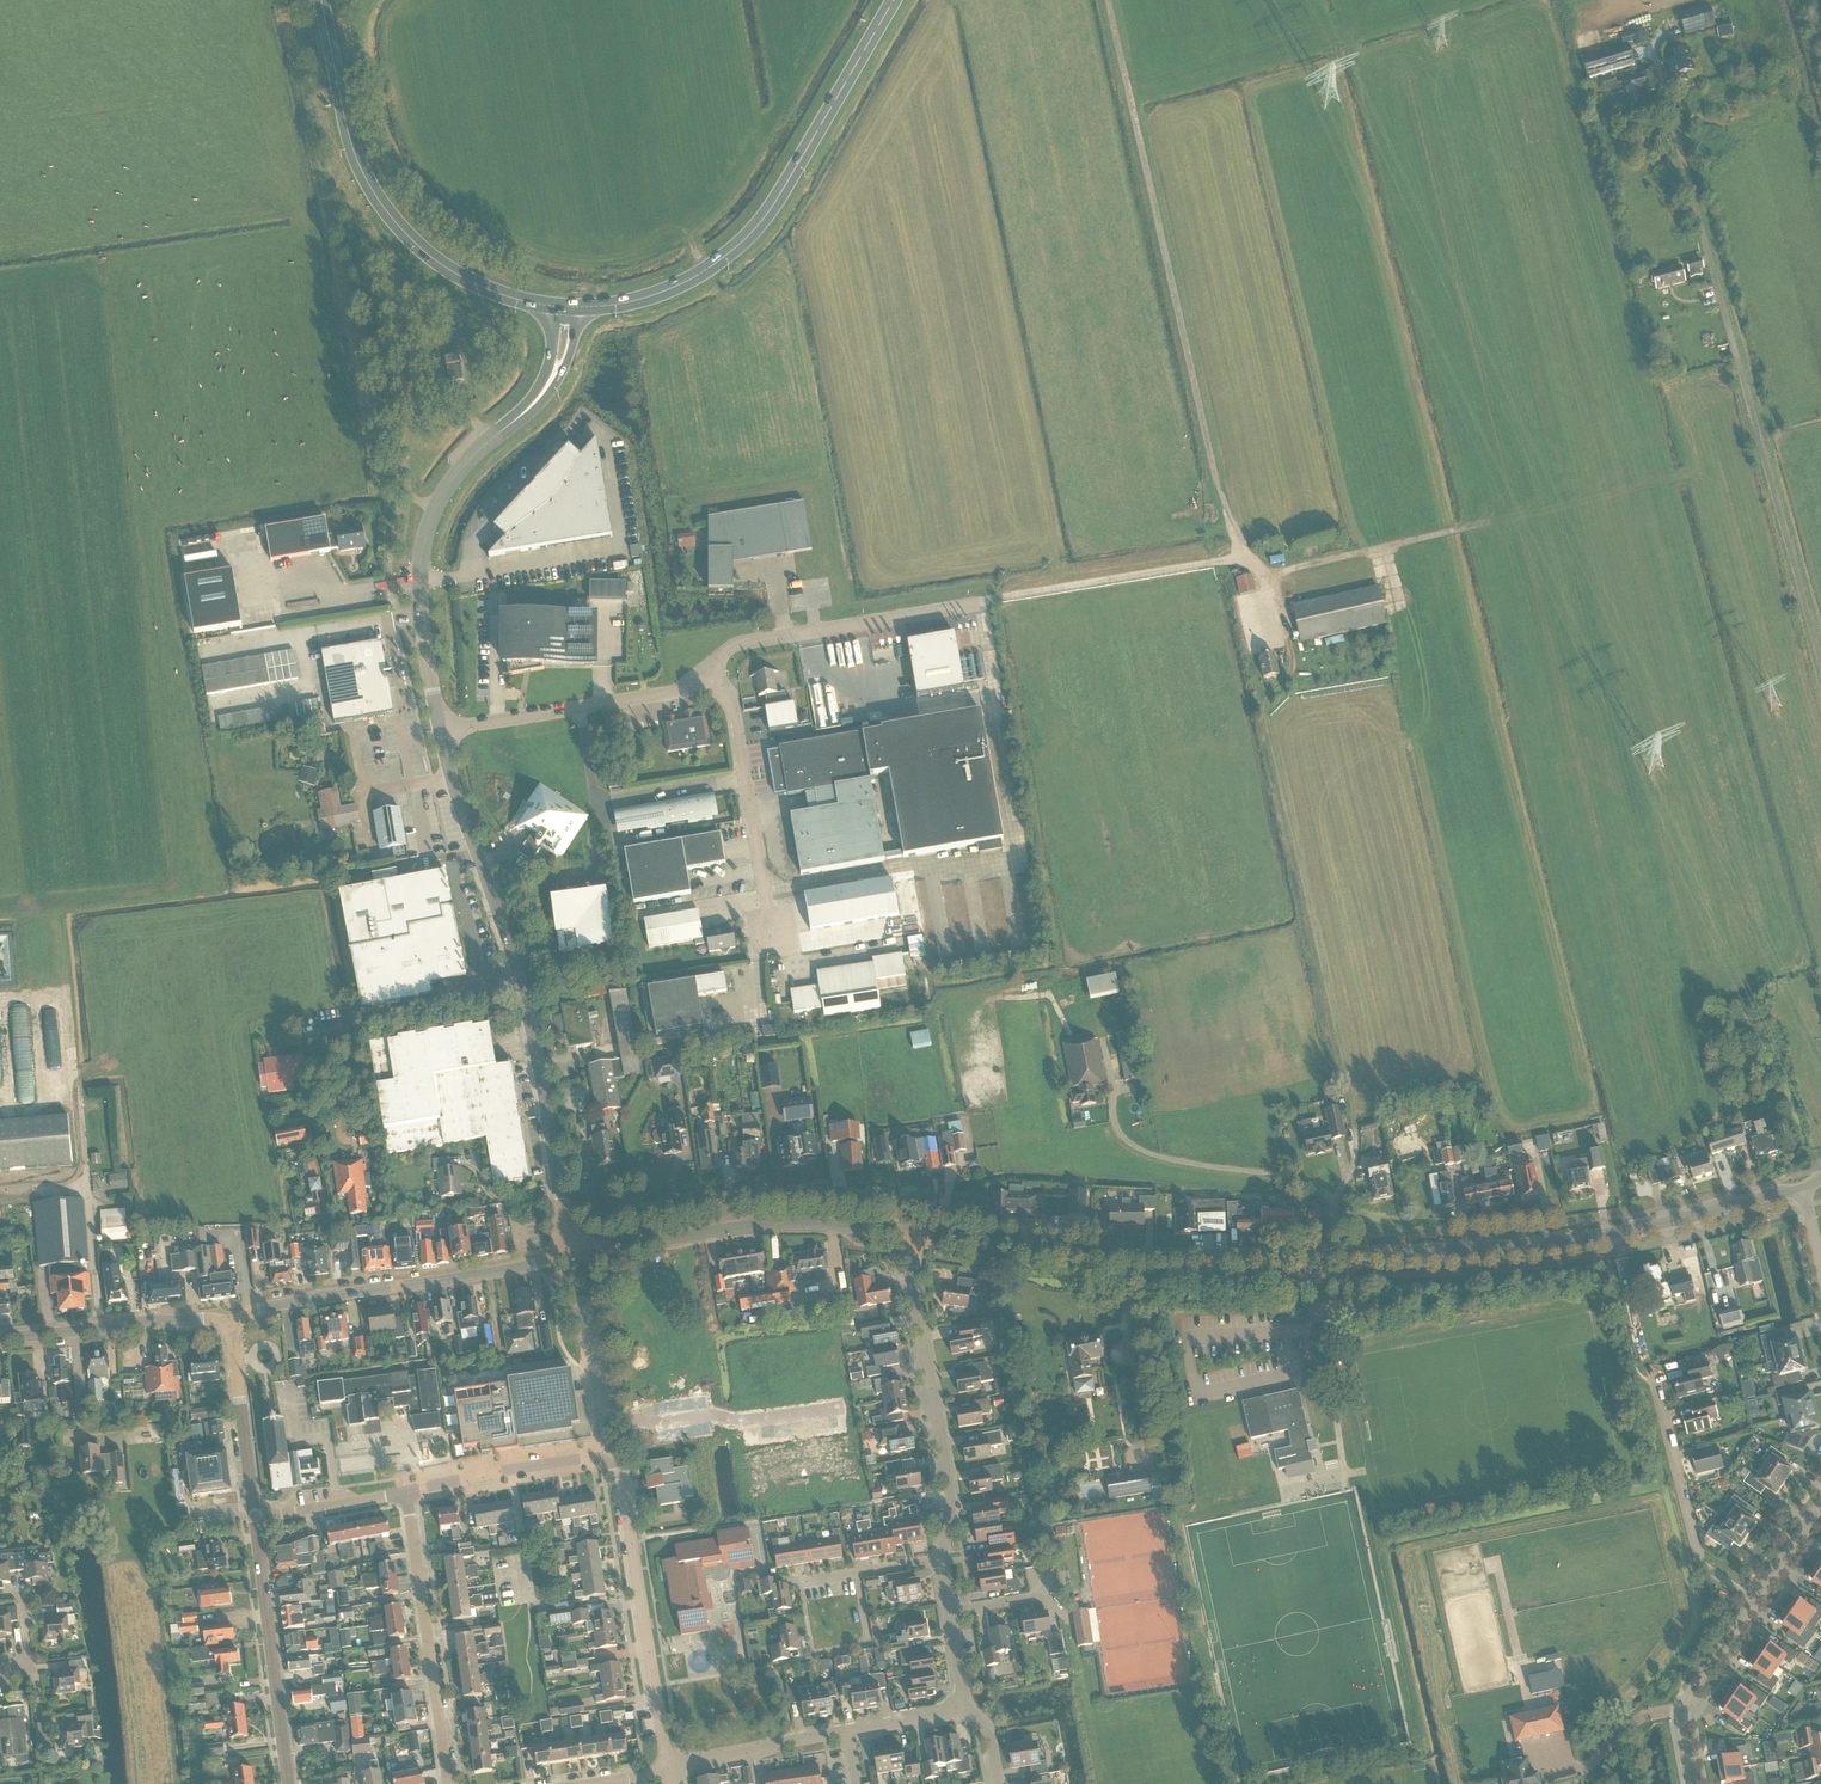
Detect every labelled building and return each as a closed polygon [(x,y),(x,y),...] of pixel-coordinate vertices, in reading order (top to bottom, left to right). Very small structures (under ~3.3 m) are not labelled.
[(1715,25),(1709,5),(1679,13),(1685,34),(1715,25)] [(1635,66),(1628,44),(1581,58),(1588,80),(1635,66)] [(1695,70),(1688,48),(1674,52),(1676,60),(1669,62),(1675,83),(1687,80),(1685,73),(1695,70)] [(1628,107),(1643,102),(1641,95),(1643,95),(1643,96),(1659,91),(1653,72),(1638,76),(1639,78),(1621,84),(1628,107)] [(1704,269),(1701,258),(1686,262),(1689,273),(1690,279),(1700,276),(1699,270),(1704,269)] [(1681,266),(1652,273),(1657,290),(1685,282),(1681,266)] [(445,357),(450,383),(456,382),(464,380),(459,355),(445,357)] [(597,439),(583,454),(571,443),(494,527),(506,538),(489,556),(613,536),(597,439)] [(708,517),(709,550),(709,586),(733,586),(733,572),(733,563),(812,549),(804,501),(708,517)] [(331,551),(331,550),(328,535),(325,519),(305,522),(304,520),(266,527),(267,529),(266,529),(271,561),(331,551)] [(328,535),(331,550),(340,548),(340,551),(365,547),(361,524),(352,525),(353,530),(337,532),(337,533),(328,535)] [(232,567),(185,575),(194,633),(242,625),(232,567)] [(1256,591),(1252,575),(1236,578),(1240,595),(1256,591)] [(627,581),(590,580),(590,600),(626,601),(627,581)] [(1295,598),(1291,580),(1283,582),(1287,600),(1295,598)] [(1378,586),(1292,606),(1301,643),(1386,623),(1378,586)] [(1259,658),(1264,679),(1279,675),(1274,655),(1270,656),(1268,649),(1284,646),(1273,597),(1264,599),(1263,596),(1241,601),(1254,653),(1260,651),(1261,658),(1259,658)] [(592,614),(507,614),(507,663),(508,663),(507,675),(544,668),(543,663),(592,664),(592,614)] [(965,689),(955,634),(907,642),(917,697),(965,689)] [(393,713),(381,642),(322,652),(334,724),(393,713)] [(301,647),(294,648),(296,663),(303,661),(301,647)] [(294,648),(287,650),(289,664),(296,663),(294,648)] [(287,650),(280,651),(282,665),(289,664),(287,650)] [(280,651),(273,652),(275,666),(282,665),(280,651)] [(273,652),(265,654),(267,668),(275,666),(273,652)] [(265,654),(257,655),(259,669),(267,668),(265,654)] [(257,655),(249,656),(251,671),(259,669),(257,655)] [(249,656),(241,658),(243,672),(251,671),(249,656)] [(241,658),(233,659),(236,673),(243,672),(241,658)] [(233,659),(225,661),(228,675),(236,673),(233,659)] [(225,661),(217,662),(220,676),(228,675),(225,661)] [(303,661),(296,663),(299,677),(306,676),(303,661)] [(217,662),(209,663),(212,678),(220,676),(217,662)] [(209,663),(201,665),(204,679),(212,678),(209,663)] [(296,663),(289,664),(292,678),(299,677),(296,663)] [(289,664),(282,665),(285,679),(292,678),(289,664)] [(282,665),(275,666),(278,680),(285,679),(282,665)] [(275,666),(267,668),(270,682),(278,680),(275,666)] [(267,668),(259,669),(262,683),(270,682),(267,668)] [(259,669),(251,671),(254,685),(262,683),(259,669)] [(251,671),(243,672),(246,686),(254,685),(251,671)] [(243,672),(236,673),(238,687),(246,686),(243,672)] [(776,693),(773,672),(756,674),(760,696),(765,696),(767,707),(765,707),(769,731),(798,726),(794,703),(787,704),(785,692),(776,693)] [(236,673),(228,675),(230,689),(238,687),(236,673)] [(228,675),(220,676),(222,690),(230,689),(228,675)] [(220,676),(212,678),(214,692),(222,690),(220,676)] [(212,678),(204,679),(206,693),(214,692),(212,678)] [(317,699),(310,700),(312,714),(319,713),(317,699)] [(310,700),(303,701),(305,716),(312,714),(310,700)] [(303,701),(296,703),(298,717),(305,716),(303,701)] [(296,703),(289,704),(292,718),(298,717),(296,703)] [(289,704),(282,705),(285,719),(292,718),(289,704)] [(282,705),(275,707),(277,721),(285,719),(282,705)] [(275,707),(268,708),(270,722),(277,721),(275,707)] [(268,708),(261,709),(263,723),(270,722),(268,708)] [(261,709),(254,710),(256,724),(263,723),(261,709)] [(979,709),(906,722),(880,726),(880,729),(861,732),(861,731),(778,745),(778,748),(766,750),(773,793),(786,791),(786,794),(813,789),(816,809),(789,814),(791,824),(799,873),(883,859),(883,858),(902,855),(1001,838),(979,709)] [(254,710),(247,712),(249,726),(256,724),(254,710)] [(710,745),(705,715),(693,717),(692,711),(685,712),(686,718),(663,722),(668,752),(710,745)] [(247,712),(240,713),(242,727),(249,726),(247,712)] [(240,713),(233,714),(235,728),(242,727),(240,713)] [(802,722),(809,721),(808,713),(800,714),(802,722)] [(233,714),(226,715),(228,730),(235,728),(233,714)] [(226,715),(218,717),(221,731),(228,730),(226,715)] [(599,736),(606,735),(605,727),(598,729),(599,736)] [(602,751),(613,749),(612,743),(601,745),(602,751)] [(551,852),(553,851),(557,862),(588,815),(540,783),(528,801),(533,805),(516,832),(529,829),(533,832),(519,853),(532,862),(542,846),(551,852)] [(342,807),(338,789),(318,793),(322,810),(317,811),(321,831),(351,825),(350,823),(361,821),(358,804),(342,807)] [(718,817),(714,792),(614,810),(618,835),(718,817)] [(400,810),(375,814),(381,850),(406,845),(400,810)] [(691,893),(687,869),(725,863),(720,834),(624,850),(633,903),(691,893)] [(467,978),(446,871),(399,880),(397,869),(372,873),(375,885),(339,892),(362,1010),(434,996),(432,984),(467,978)] [(892,879),(804,895),(811,931),(899,915),(892,879)] [(559,953),(612,945),(604,893),(552,900),(559,953)] [(649,948),(695,940),(703,938),(702,934),(698,910),(644,919),(649,948)] [(703,938),(695,940),(696,945),(708,943),(709,952),(720,950),(726,954),(730,948),(735,947),(732,929),(702,934),(703,938)] [(873,966),(846,971),(853,1012),(881,1008),(878,995),(880,994),(879,991),(907,986),(906,977),(903,956),(872,961),(873,966)] [(824,1017),(853,1012),(846,971),(816,976),(818,987),(790,992),(794,1014),(823,1009),(824,1017)] [(655,1036),(704,1028),(699,997),(728,992),(725,974),(647,988),(655,1036)] [(1119,994),(1115,974),(1086,979),(1090,1000),(1119,994)] [(589,1066),(597,1113),(621,1109),(616,1079),(624,1078),(624,1076),(640,1073),(625,990),(609,993),(621,1060),(589,1066)] [(594,1046),(586,1000),(561,1004),(570,1050),(594,1046)] [(302,1028),(294,1016),(281,1026),(289,1038),(302,1028)] [(369,1045),(376,1087),(387,1155),(487,1138),(495,1186),(530,1180),(511,1065),(497,1067),(490,1027),(473,1030),(473,1028),(455,1031),(455,1033),(445,1035),(445,1033),(426,1036),(427,1038),(417,1039),(416,1037),(398,1040),(398,1042),(388,1044),(388,1042),(369,1045)] [(1125,1081),(1139,1078),(1130,1032),(1116,1035),(1125,1081)] [(1071,1094),(1073,1104),(1081,1102),(1082,1106),(1096,1103),(1093,1087),(1106,1084),(1097,1039),(1086,1041),(1086,1040),(1063,1044),(1072,1088),(1078,1087),(1079,1092),(1071,1094)] [(753,1054),(752,1046),(743,1047),(744,1055),(753,1054)] [(270,1093),(293,1089),(292,1084),(307,1081),(305,1068),(304,1068),(302,1055),(265,1060),(266,1064),(260,1065),(263,1087),(269,1086),(270,1093)] [(679,1056),(652,1060),(654,1079),(682,1075),(679,1056)] [(789,1121),(813,1118),(810,1099),(786,1102),(789,1121)] [(288,1114),(286,1101),(270,1104),(272,1117),(288,1114)] [(702,1106),(705,1123),(715,1122),(712,1105),(702,1106)] [(1346,1137),(1339,1107),(1325,1110),(1331,1140),(1346,1137)] [(742,1115),(743,1137),(760,1136),(759,1127),(758,1114),(742,1115)] [(670,1129),(661,1130),(661,1131),(655,1132),(654,1134),(655,1142),(657,1144),(663,1143),(665,1155),(681,1152),(677,1132),(686,1130),(684,1115),(668,1117),(670,1129)] [(72,1167),(68,1119),(0,1125),(0,1173),(72,1167)] [(1311,1153),(1332,1149),(1328,1129),(1314,1132),(1311,1120),(1302,1122),(1305,1134),(1308,1134),(1311,1153)] [(592,1137),(594,1149),(596,1148),(599,1165),(616,1162),(611,1134),(606,1135),(603,1121),(591,1123),(594,1137),(592,1137)] [(940,1150),(943,1167),(955,1165),(953,1153),(965,1151),(961,1122),(948,1124),(949,1133),(942,1134),(945,1149),(940,1150)] [(1752,1124),(1732,1130),(1737,1147),(1747,1144),(1745,1137),(1757,1132),(1759,1137),(1750,1140),(1756,1159),(1769,1156),(1779,1153),(1772,1133),(1764,1135),(1763,1131),(1767,1130),(1765,1123),(1753,1127),(1752,1124)] [(857,1139),(856,1131),(856,1125),(858,1125),(858,1124),(830,1126),(832,1142),(842,1141),(842,1146),(844,1171),(862,1170),(860,1145),(853,1145),(853,1140),(859,1140),(859,1139),(857,1139)] [(721,1138),(728,1137),(726,1125),(719,1126),(721,1138)] [(282,1132),(276,1134),(278,1145),(306,1140),(304,1128),(282,1133),(282,1132)] [(1713,1155),(1737,1147),(1732,1130),(1720,1134),(1721,1137),(1708,1141),(1713,1155)] [(718,1168),(713,1133),(698,1135),(703,1170),(718,1168)] [(792,1141),(791,1133),(782,1134),(783,1142),(779,1143),(783,1168),(806,1164),(805,1157),(818,1155),(815,1135),(808,1136),(808,1135),(806,1136),(806,1137),(796,1139),(796,1140),(792,1141)] [(925,1152),(928,1170),(940,1168),(937,1151),(939,1151),(936,1137),(914,1141),(916,1154),(925,1152)] [(886,1139),(875,1141),(879,1163),(891,1161),(886,1139)] [(1455,1164),(1450,1141),(1437,1144),(1438,1151),(1432,1153),(1435,1166),(1444,1164),(1444,1166),(1455,1164)] [(1508,1155),(1523,1152),(1521,1141),(1506,1144),(1508,1155)] [(735,1168),(749,1167),(748,1151),(747,1144),(741,1145),(741,1152),(734,1152),(735,1168)] [(1466,1162),(1463,1147),(1452,1149),(1455,1164),(1466,1162)] [(1590,1187),(1587,1169),(1590,1168),(1591,1171),(1605,1169),(1602,1150),(1587,1153),(1589,1159),(1572,1162),(1573,1171),(1568,1172),(1571,1190),(1590,1187)] [(1694,1179),(1714,1173),(1708,1154),(1684,1162),(1687,1172),(1691,1171),(1694,1179)] [(102,1165),(101,1155),(91,1155),(92,1165),(102,1165)] [(441,1197),(462,1195),(460,1179),(462,1179),(461,1168),(451,1169),(450,1158),(433,1160),(434,1172),(439,1172),(441,1197)] [(1657,1169),(1661,1182),(1681,1175),(1679,1170),(1676,1161),(1674,1162),(1672,1158),(1656,1163),(1658,1169),(1657,1169)] [(1482,1161),(1485,1176),(1490,1200),(1514,1196),(1509,1171),(1503,1172),(1505,1178),(1498,1179),(1496,1168),(1492,1169),(1490,1160),(1482,1161)] [(350,1214),(367,1213),(365,1198),(366,1198),(365,1186),(371,1186),(370,1174),(364,1174),(363,1161),(336,1163),(338,1194),(348,1193),(350,1214)] [(1540,1194),(1533,1162),(1513,1166),(1520,1198),(1540,1194)] [(311,1176),(308,1163),(298,1165),(301,1178),(311,1176)] [(1366,1167),(1373,1200),(1393,1196),(1387,1163),(1366,1167)] [(1442,1208),(1456,1205),(1449,1172),(1438,1174),(1439,1181),(1437,1182),(1438,1186),(1442,1208)] [(127,1174),(112,1176),(113,1188),(128,1187),(127,1174)] [(1490,1200),(1485,1176),(1473,1179),(1474,1183),(1468,1184),(1467,1178),(1461,1179),(1466,1205),(1478,1203),(1490,1200)] [(315,1204),(304,1206),(306,1217),(316,1215),(325,1213),(320,1180),(311,1182),(315,1204)] [(1088,1190),(1069,1190),(1068,1215),(1087,1216),(1088,1190)] [(1008,1219),(1035,1220),(1035,1208),(1041,1208),(1041,1196),(1009,1196),(1009,1194),(994,1193),(993,1219),(1008,1219)] [(1110,1225),(1144,1225),(1144,1210),(1155,1210),(1155,1198),(1139,1198),(1139,1207),(1130,1207),(1130,1200),(1122,1200),(1122,1207),(1110,1207),(1110,1225)] [(89,1262),(83,1199),(34,1203),(40,1266),(48,1266),(51,1295),(59,1294),(60,1311),(85,1309),(84,1296),(92,1295),(90,1274),(81,1275),(80,1263),(89,1262)] [(1238,1232),(1262,1232),(1262,1225),(1293,1225),(1292,1213),(1280,1213),(1280,1211),(1261,1211),(1261,1207),(1249,1208),(1249,1211),(1237,1211),(1237,1203),(1227,1203),(1228,1220),(1228,1227),(1237,1227),(1238,1232)] [(495,1219),(493,1205),(487,1207),(489,1220),(495,1219)] [(103,1241),(115,1241),(136,1239),(135,1219),(126,1220),(125,1209),(101,1211),(103,1241)] [(1178,1232),(1194,1231),(1194,1227),(1198,1227),(1199,1233),(1225,1233),(1225,1215),(1199,1215),(1199,1211),(1193,1211),(1193,1210),(1177,1210),(1178,1232)] [(507,1251),(502,1218),(495,1219),(489,1220),(494,1253),(507,1251)] [(423,1266),(436,1265),(434,1242),(431,1242),(430,1232),(433,1231),(432,1221),(417,1223),(417,1233),(422,1232),(423,1236),(421,1237),(422,1242),(421,1242),(423,1266)] [(260,1249),(258,1224),(246,1224),(248,1250),(260,1249)] [(468,1226),(473,1257),(492,1254),(489,1234),(476,1236),(475,1225),(468,1226)] [(378,1270),(375,1236),(374,1226),(365,1227),(366,1236),(369,1237),(370,1251),(362,1252),(365,1272),(378,1270)] [(207,1243),(206,1228),(193,1229),(194,1245),(197,1269),(201,1301),(236,1297),(233,1275),(218,1277),(217,1272),(225,1271),(222,1246),(207,1248),(206,1243),(207,1243)] [(346,1230),(347,1238),(348,1250),(350,1270),(360,1269),(355,1229),(346,1230)] [(449,1263),(449,1261),(445,1230),(440,1231),(441,1243),(436,1243),(438,1264),(449,1263)] [(449,1233),(454,1260),(462,1259),(464,1262),(470,1261),(471,1257),(472,1257),(467,1230),(449,1233)] [(378,1270),(392,1269),(389,1249),(382,1250),(380,1235),(375,1236),(378,1270)] [(348,1250),(347,1238),(331,1240),(332,1252),(348,1250)] [(392,1242),(395,1269),(416,1267),(413,1240),(392,1242)] [(1752,1246),(1751,1242),(1734,1246),(1739,1265),(1736,1266),(1738,1275),(1740,1274),(1743,1286),(1764,1281),(1758,1259),(1755,1260),(1752,1246)] [(273,1285),(292,1282),(290,1261),(281,1262),(279,1243),(264,1245),(266,1264),(270,1264),(273,1285)] [(326,1257),(325,1247),(305,1249),(305,1244),(291,1246),(292,1259),(299,1258),(299,1254),(305,1253),(308,1275),(328,1273),(326,1257)] [(194,1245),(175,1248),(176,1255),(171,1256),(173,1272),(197,1269),(194,1245)] [(825,1278),(828,1270),(825,1251),(818,1252),(817,1245),(809,1246),(810,1253),(793,1255),(794,1261),(789,1262),(790,1268),(766,1271),(769,1292),(765,1293),(738,1297),(741,1310),(752,1308),(752,1311),(776,1307),(776,1304),(791,1301),(790,1292),(798,1291),(797,1283),(825,1278)] [(762,1250),(747,1253),(750,1276),(764,1274),(763,1264),(764,1264),(762,1250)] [(744,1277),(750,1276),(747,1253),(734,1255),(739,1283),(745,1281),(744,1277)] [(733,1284),(739,1283),(734,1255),(718,1257),(721,1271),(722,1270),(723,1276),(715,1278),(718,1292),(734,1289),(733,1284)] [(109,1304),(127,1301),(125,1285),(122,1286),(118,1264),(103,1266),(109,1304)] [(1691,1276),(1670,1282),(1670,1283),(1666,1284),(1661,1266),(1652,1268),(1652,1267),(1642,1269),(1644,1276),(1637,1278),(1640,1290),(1657,1286),(1659,1297),(1673,1293),(1674,1296),(1684,1294),(1687,1303),(1696,1301),(1694,1291),(1695,1291),(1691,1276)] [(0,1268),(0,1280),(14,1279),(13,1267),(0,1268)] [(876,1287),(873,1270),(860,1273),(861,1280),(855,1281),(860,1308),(891,1302),(888,1284),(876,1287)] [(148,1306),(161,1304),(159,1283),(159,1279),(151,1279),(151,1284),(146,1285),(148,1306)] [(981,1281),(964,1279),(963,1289),(945,1286),(943,1304),(968,1308),(969,1295),(979,1296),(981,1281)] [(16,1280),(0,1281),(0,1291),(10,1290),(10,1293),(18,1293),(16,1280)] [(184,1281),(159,1283),(161,1304),(186,1302),(184,1281)] [(536,1313),(532,1290),(512,1294),(518,1330),(533,1328),(531,1314),(536,1313)] [(10,1316),(9,1301),(4,1302),(3,1293),(0,1294),(0,1317),(10,1316)] [(479,1325),(475,1298),(461,1300),(463,1313),(458,1314),(460,1330),(477,1328),(477,1325),(479,1325)] [(454,1335),(449,1302),(433,1304),(437,1324),(445,1323),(447,1336),(454,1335)] [(429,1341),(424,1305),(412,1307),(416,1335),(421,1334),(422,1342),(429,1341)] [(1740,1307),(1719,1313),(1723,1328),(1744,1322),(1740,1307)] [(392,1309),(369,1312),(372,1333),(394,1330),(396,1339),(405,1338),(402,1317),(394,1319),(392,1309)] [(349,1338),(346,1316),(322,1319),(324,1332),(325,1332),(326,1338),(325,1339),(325,1338),(317,1339),(319,1352),(327,1351),(325,1341),(349,1338)] [(311,1341),(309,1321),(297,1323),(300,1343),(299,1343),(301,1357),(305,1357),(304,1354),(309,1353),(308,1342),(311,1341)] [(872,1333),(875,1350),(896,1346),(896,1345),(898,1345),(895,1327),(878,1330),(877,1323),(860,1326),(862,1335),(872,1333)] [(554,1350),(550,1324),(538,1326),(542,1351),(554,1350)] [(964,1335),(949,1338),(952,1354),(974,1350),(971,1334),(981,1332),(979,1324),(963,1327),(964,1335)] [(494,1343),(491,1325),(479,1327),(482,1345),(494,1343)] [(1775,1352),(1777,1361),(1801,1355),(1800,1351),(1803,1351),(1800,1341),(1798,1341),(1797,1339),(1784,1343),(1782,1333),(1762,1338),(1767,1355),(1775,1352)] [(530,1334),(506,1338),(509,1354),(533,1350),(530,1334)] [(365,1355),(363,1336),(352,1338),(355,1357),(365,1355)] [(461,1336),(454,1337),(456,1349),(462,1348),(461,1336)] [(1101,1339),(1067,1346),(1070,1358),(1074,1380),(1076,1380),(1077,1382),(1076,1382),(1078,1396),(1094,1393),(1092,1379),(1091,1380),(1090,1377),(1092,1377),(1089,1360),(1105,1357),(1101,1339)] [(415,1342),(406,1343),(408,1357),(417,1356),(415,1342)] [(896,1346),(875,1350),(873,1351),(876,1367),(866,1368),(868,1377),(884,1375),(883,1367),(899,1364),(896,1346)] [(168,1362),(167,1349),(154,1350),(155,1367),(145,1368),(148,1394),(180,1391),(177,1361),(168,1362)] [(110,1377),(108,1354),(87,1355),(89,1379),(110,1377)] [(1802,1359),(1801,1355),(1777,1361),(1764,1365),(1767,1365),(1769,1373),(1771,1373),(1775,1389),(1795,1384),(1792,1374),(1805,1371),(1805,1369),(1807,1368),(1805,1358),(1802,1359)] [(53,1368),(54,1385),(61,1384),(62,1404),(73,1403),(70,1362),(66,1363),(66,1359),(55,1360),(56,1367),(53,1368)] [(220,1380),(218,1359),(191,1362),(194,1383),(220,1380)] [(299,1359),(289,1360),(291,1378),(301,1376),(299,1359)] [(564,1372),(562,1360),(513,1368),(515,1379),(507,1380),(508,1385),(455,1393),(463,1449),(480,1446),(482,1455),(490,1454),(592,1439),(584,1392),(574,1393),(571,1371),(564,1372)] [(971,1374),(956,1376),(959,1393),(981,1389),(978,1373),(988,1371),(986,1363),(970,1366),(971,1374)] [(1690,1376),(1674,1380),(1679,1399),(1705,1392),(1702,1379),(1712,1377),(1708,1363),(1688,1368),(1690,1376)] [(415,1430),(443,1427),(436,1370),(417,1373),(417,1376),(409,1377),(408,1372),(390,1374),(390,1375),(343,1381),(343,1380),(317,1383),(320,1405),(345,1402),(345,1398),(349,1398),(350,1406),(347,1406),(349,1426),(366,1424),(365,1420),(380,1419),(378,1401),(393,1399),(394,1408),(412,1406),(415,1430)] [(739,1370),(727,1372),(730,1389),(741,1387),(743,1404),(757,1402),(758,1401),(754,1375),(740,1378),(739,1370)] [(35,1374),(19,1375),(21,1394),(14,1395),(15,1405),(37,1403),(36,1393),(35,1374)] [(882,1393),(884,1401),(905,1397),(903,1383),(890,1385),(888,1378),(874,1381),(877,1394),(882,1393)] [(11,1399),(10,1383),(7,1383),(6,1384),(1,1384),(1,1380),(0,1380),(0,1400),(11,1399)] [(102,1400),(101,1381),(89,1381),(90,1400),(102,1400)] [(1298,1390),(1243,1402),(1251,1439),(1288,1431),(1292,1447),(1274,1451),(1278,1470),(1312,1462),(1310,1452),(1315,1451),(1313,1442),(1311,1443),(1298,1390)] [(1785,1404),(1789,1418),(1816,1411),(1811,1395),(1803,1397),(1803,1396),(1795,1398),(1794,1392),(1777,1396),(1779,1405),(1785,1404)] [(897,1414),(908,1412),(905,1397),(884,1401),(885,1409),(880,1410),(881,1417),(872,1418),(874,1426),(899,1421),(897,1414)] [(975,1409),(956,1412),(959,1428),(983,1423),(981,1415),(990,1413),(988,1399),(974,1402),(975,1409)] [(1684,1419),(1688,1435),(1712,1429),(1709,1419),(1719,1417),(1715,1403),(1697,1408),(1699,1415),(1684,1419)] [(209,1408),(191,1411),(192,1421),(210,1418),(209,1408)] [(1820,1427),(1816,1411),(1789,1418),(1793,1434),(1794,1434),(1792,1437),(1788,1436),(1785,1443),(1801,1449),(1805,1437),(1813,1435),(1811,1429),(1820,1427)] [(288,1455),(283,1419),(264,1422),(273,1491),(302,1487),(302,1483),(317,1481),(315,1473),(320,1473),(319,1461),(314,1461),(312,1451),(297,1453),(297,1454),(288,1455)] [(216,1443),(223,1442),(225,1442),(222,1421),(211,1423),(214,1443),(216,1443)] [(30,1446),(29,1423),(18,1423),(19,1446),(30,1446)] [(891,1453),(915,1449),(912,1433),(893,1437),(891,1428),(877,1431),(880,1446),(889,1445),(891,1453)] [(984,1441),(962,1445),(965,1461),(990,1457),(989,1447),(1002,1445),(1000,1431),(983,1434),(984,1441)] [(216,1443),(217,1452),(224,1451),(223,1442),(216,1443)] [(224,1451),(217,1452),(195,1455),(195,1452),(199,1451),(198,1444),(181,1446),(184,1468),(189,1467),(193,1497),(232,1492),(226,1451),(224,1451)] [(836,1444),(820,1446),(824,1471),(836,1469),(837,1477),(849,1475),(847,1458),(838,1460),(836,1444)] [(805,1448),(809,1473),(824,1471),(820,1446),(805,1449),(805,1448)] [(125,1484),(123,1454),(110,1455),(110,1458),(100,1459),(99,1447),(80,1448),(82,1474),(101,1472),(112,1471),(113,1485),(125,1484)] [(1765,1469),(1785,1483),(1793,1471),(1783,1464),(1787,1458),(1772,1447),(1764,1459),(1769,1463),(1765,1469)] [(805,1448),(790,1450),(793,1476),(809,1473),(805,1448)] [(1692,1456),(1697,1475),(1724,1468),(1720,1449),(1692,1456)] [(775,1452),(774,1453),(778,1478),(793,1476),(790,1450),(789,1450),(789,1451),(775,1453),(775,1452)] [(761,1471),(753,1472),(755,1488),(767,1487),(766,1480),(778,1478),(774,1453),(759,1455),(761,1471)] [(683,1498),(693,1497),(689,1467),(674,1469),(672,1459),(650,1462),(653,1477),(657,1477),(659,1488),(656,1488),(659,1506),(684,1502),(683,1498)] [(897,1490),(921,1485),(918,1469),(903,1471),(901,1461),(884,1464),(887,1478),(895,1476),(897,1490)] [(984,1476),(968,1479),(971,1494),(992,1491),(991,1482),(1003,1480),(1000,1465),(983,1468),(984,1476)] [(1785,1483),(1765,1469),(1760,1475),(1753,1470),(1744,1482),(1762,1494),(1766,1488),(1777,1495),(1785,1483)] [(1016,1471),(1013,1473),(1013,1476),(1015,1479),(1018,1479),(1021,1478),(1021,1474),(1019,1472),(1016,1471)] [(1142,1474),(1141,1471),(1106,1476),(1109,1499),(1152,1492),(1149,1473),(1142,1474)] [(562,1520),(559,1500),(557,1491),(540,1493),(543,1514),(554,1512),(556,1521),(562,1520)] [(545,1523),(543,1514),(540,1493),(522,1496),(526,1517),(537,1515),(539,1524),(545,1523)] [(593,1494),(576,1497),(579,1517),(590,1516),(592,1525),(598,1524),(597,1515),(593,1494)] [(828,1495),(819,1497),(820,1505),(829,1504),(828,1495)] [(1748,1505),(1735,1496),(1721,1516),(1749,1535),(1757,1523),(1743,1513),(1748,1505)] [(579,1517),(576,1497),(559,1500),(562,1520),(573,1518),(575,1527),(581,1527),(579,1517)] [(812,1498),(804,1499),(805,1507),(813,1506),(812,1498)] [(972,1511),(974,1526),(1000,1522),(998,1512),(1009,1511),(1007,1498),(992,1501),(993,1507),(972,1511)] [(790,1501),(781,1502),(783,1510),(791,1509),(790,1501)] [(509,1502),(492,1505),(495,1525),(506,1524),(508,1533),(514,1532),(509,1502)] [(497,1535),(495,1525),(492,1505),(474,1508),(478,1528),(489,1526),(491,1536),(497,1535)] [(914,1518),(904,1520),(908,1543),(922,1541),(918,1517),(916,1506),(909,1507),(910,1515),(913,1515),(914,1518)] [(438,1512),(440,1528),(451,1526),(453,1536),(453,1541),(461,1540),(461,1535),(459,1525),(460,1525),(458,1509),(438,1512)] [(895,1545),(908,1543),(904,1520),(895,1521),(894,1518),(897,1517),(895,1509),(888,1510),(890,1517),(895,1545)] [(1749,1535),(1721,1516),(1707,1536),(1721,1545),(1726,1538),(1740,1547),(1749,1535)] [(882,1555),(896,1552),(890,1517),(883,1519),(884,1526),(887,1526),(888,1529),(878,1531),(882,1555)] [(376,1544),(378,1553),(379,1553),(380,1558),(390,1556),(388,1550),(384,1551),(381,1536),(390,1534),(387,1519),(372,1522),(375,1537),(376,1544)] [(869,1557),(882,1555),(878,1531),(869,1533),(868,1529),(871,1529),(870,1520),(863,1522),(869,1557)] [(360,1540),(375,1537),(372,1522),(357,1525),(360,1540)] [(869,1557),(863,1522),(856,1523),(858,1531),(860,1530),(861,1534),(851,1535),(855,1559),(869,1557)] [(1000,1522),(974,1526),(977,1542),(998,1539),(999,1546),(1015,1543),(1012,1529),(1001,1531),(1000,1522)] [(360,1540),(357,1525),(342,1528),(348,1559),(355,1558),(352,1541),(360,1540)] [(342,1560),(348,1559),(342,1528),(327,1530),(330,1545),(339,1544),(342,1560)] [(709,1595),(708,1595),(704,1571),(726,1567),(726,1569),(731,1568),(732,1572),(754,1569),(748,1528),(717,1533),(718,1539),(675,1546),(678,1560),(665,1562),(662,1565),(663,1571),(666,1573),(672,1609),(677,1608),(681,1635),(708,1631),(707,1624),(709,1622),(706,1620),(704,1607),(710,1606),(712,1603),(711,1597),(709,1595)] [(823,1541),(826,1560),(842,1557),(838,1530),(832,1531),(834,1539),(823,1541)] [(826,1560),(823,1541),(821,1532),(816,1533),(818,1542),(806,1544),(810,1562),(826,1560)] [(529,1544),(536,1543),(535,1533),(528,1534),(529,1544)] [(793,1565),(810,1562),(806,1544),(795,1545),(794,1537),(789,1538),(793,1565)] [(274,1546),(275,1558),(296,1555),(320,1552),(318,1538),(307,1539),(295,1544),(274,1546)] [(793,1565),(789,1538),(772,1540),(777,1568),(793,1565)] [(472,1548),(471,1540),(458,1541),(459,1549),(472,1548)] [(195,1551),(194,1542),(179,1544),(180,1553),(195,1551)] [(580,1563),(600,1560),(597,1542),(577,1545),(579,1557),(569,1558),(570,1564),(580,1563)] [(205,1552),(196,1553),(198,1572),(208,1570),(207,1565),(208,1565),(209,1569),(210,1571),(217,1570),(216,1568),(227,1567),(226,1555),(222,1556),(221,1544),(207,1545),(207,1554),(206,1554),(205,1552)] [(371,1554),(378,1553),(376,1544),(370,1545),(371,1554)] [(1722,1559),(1728,1550),(1723,1547),(1717,1556),(1722,1559)] [(24,1548),(15,1549),(15,1550),(17,1571),(25,1570),(26,1580),(33,1580),(33,1585),(49,1584),(47,1564),(53,1563),(53,1554),(39,1555),(39,1559),(25,1561),(24,1548)] [(488,1548),(475,1549),(476,1558),(489,1556),(488,1548)] [(976,1560),(979,1576),(1004,1572),(1003,1563),(1014,1561),(1012,1548),(997,1550),(998,1557),(976,1560)] [(4,1588),(3,1583),(10,1582),(10,1572),(17,1571),(15,1550),(15,1549),(6,1550),(1,1550),(1,1552),(2,1563),(0,1563),(0,1588),(4,1588)] [(296,1555),(275,1558),(277,1569),(312,1565),(311,1556),(296,1558),(296,1555)] [(447,1576),(478,1571),(477,1566),(468,1567),(468,1568),(464,1568),(463,1558),(445,1561),(447,1576)] [(603,1577),(600,1560),(580,1563),(581,1574),(572,1575),(573,1582),(582,1580),(603,1577)] [(365,1583),(396,1579),(394,1563),(379,1566),(381,1575),(374,1576),(364,1577),(365,1583)] [(324,1572),(323,1564),(311,1566),(312,1573),(324,1572)] [(1818,1567),(1809,1579),(1820,1587),(1820,1569),(1818,1567)] [(478,1571),(447,1576),(449,1591),(467,1588),(465,1577),(470,1577),(470,1579),(478,1578),(478,1571)] [(1011,1571),(1004,1572),(979,1576),(981,1592),(1003,1588),(1004,1595),(1019,1593),(1017,1579),(1013,1580),(1011,1571)] [(340,1572),(327,1574),(330,1589),(342,1587),(340,1572)] [(917,1598),(921,1597),(918,1581),(903,1584),(901,1573),(887,1576),(889,1588),(885,1589),(887,1599),(888,1600),(888,1601),(888,1602),(889,1602),(889,1603),(890,1603),(891,1603),(891,1604),(892,1604),(893,1604),(894,1604),(898,1603),(898,1605),(918,1602),(917,1598)] [(605,1594),(603,1577),(582,1580),(584,1591),(575,1593),(576,1599),(605,1594)] [(880,1585),(879,1577),(866,1579),(867,1587),(880,1585)] [(396,1579),(365,1583),(366,1590),(383,1587),(384,1596),(399,1594),(396,1579)] [(750,1579),(737,1582),(740,1594),(752,1591),(750,1579)] [(772,1593),(775,1609),(768,1611),(770,1620),(785,1617),(784,1609),(791,1608),(787,1585),(778,1587),(777,1579),(757,1582),(760,1596),(772,1593)] [(309,1582),(297,1583),(298,1592),(280,1594),(281,1605),(311,1602),(309,1582)] [(203,1592),(200,1592),(201,1603),(212,1602),(213,1606),(232,1604),(230,1588),(218,1590),(218,1585),(202,1587),(203,1592)] [(467,1588),(449,1591),(451,1606),(482,1601),(481,1595),(473,1596),(473,1597),(468,1598),(467,1588)] [(483,1601),(498,1599),(497,1591),(482,1593),(483,1601)] [(347,1592),(338,1593),(339,1607),(349,1606),(347,1592)] [(1796,1598),(1788,1610),(1809,1625),(1808,1625),(1815,1629),(1820,1620),(1820,1606),(1814,1601),(1809,1607),(1796,1598)] [(482,1601),(451,1606),(453,1621),(471,1618),(470,1608),(474,1607),(474,1609),(483,1607),(482,1601)] [(73,1603),(57,1605),(58,1614),(74,1613),(73,1603)] [(282,1609),(283,1620),(314,1615),(313,1609),(306,1610),(306,1612),(302,1613),(301,1606),(282,1609)] [(370,1620),(371,1626),(402,1621),(400,1606),(386,1608),(387,1616),(379,1617),(379,1618),(370,1620)] [(5,1639),(5,1635),(12,1634),(11,1622),(18,1621),(17,1607),(7,1608),(8,1614),(0,1615),(0,1640),(5,1639)] [(352,1607),(338,1610),(339,1621),(354,1618),(352,1607)] [(571,1621),(569,1609),(549,1612),(551,1624),(571,1621)] [(593,1620),(594,1632),(615,1629),(612,1612),(592,1615),(592,1613),(588,1614),(588,1610),(572,1613),(574,1624),(589,1622),(589,1621),(593,1620)] [(1073,1612),(1078,1646),(1093,1644),(1088,1610),(1073,1612)] [(1808,1625),(1809,1625),(1788,1610),(1779,1623),(1793,1632),(1788,1638),(1804,1649),(1812,1638),(1803,1632),(1808,1625)] [(1025,1634),(1033,1633),(1042,1632),(1042,1636),(1047,1640),(1050,1656),(1064,1653),(1061,1633),(1051,1635),(1047,1612),(1022,1616),(1025,1634)] [(174,1625),(198,1623),(197,1613),(182,1615),(183,1616),(177,1617),(177,1614),(173,1614),(174,1625)] [(314,1615),(283,1620),(285,1630),(304,1628),(303,1621),(307,1621),(308,1624),(315,1623),(314,1615)] [(43,1626),(44,1641),(65,1639),(64,1632),(69,1632),(68,1616),(47,1618),(48,1625),(43,1626)] [(405,1636),(402,1621),(371,1626),(372,1632),(389,1630),(390,1638),(405,1636)] [(928,1636),(925,1621),(904,1624),(905,1633),(901,1634),(902,1640),(890,1642),(892,1652),(908,1649),(907,1640),(928,1636)] [(198,1623),(174,1625),(171,1626),(172,1634),(180,1633),(181,1635),(199,1633),(198,1623)] [(502,1634),(500,1624),(483,1626),(485,1637),(502,1634)] [(206,1648),(216,1646),(220,1646),(219,1641),(223,1640),(223,1639),(235,1638),(233,1626),(226,1627),(226,1626),(203,1629),(206,1647),(206,1648)] [(789,1651),(798,1649),(794,1627),(778,1629),(781,1646),(771,1648),(773,1661),(790,1658),(789,1651)] [(1012,1650),(1008,1628),(988,1632),(992,1650),(984,1651),(987,1666),(1000,1664),(998,1653),(1012,1650)] [(350,1629),(339,1631),(342,1649),(352,1647),(350,1629)] [(615,1629),(594,1632),(596,1644),(588,1645),(589,1650),(617,1646),(615,1629)] [(305,1632),(285,1634),(287,1653),(318,1649),(316,1637),(306,1639),(305,1632)] [(458,1653),(489,1648),(488,1643),(479,1644),(480,1646),(475,1646),(474,1635),(456,1638),(458,1653)] [(1766,1642),(1758,1654),(1779,1668),(1784,1660),(1791,1665),(1798,1654),(1784,1644),(1780,1651),(1766,1642)] [(339,1643),(325,1645),(326,1654),(335,1653),(341,1652),(339,1643)] [(238,1661),(237,1650),(228,1652),(227,1650),(216,1651),(216,1646),(206,1648),(206,1647),(191,1649),(193,1663),(216,1660),(217,1675),(228,1674),(227,1662),(238,1661)] [(384,1655),(383,1646),(368,1648),(369,1657),(384,1655)] [(458,1653),(460,1668),(478,1665),(476,1655),(481,1654),(481,1656),(489,1655),(489,1648),(458,1653)] [(376,1662),(377,1669),(408,1664),(406,1649),(392,1651),(393,1660),(376,1662)] [(912,1675),(932,1671),(934,1671),(931,1655),(919,1657),(918,1650),(903,1652),(905,1665),(910,1664),(912,1675)] [(561,1655),(563,1663),(577,1661),(576,1653),(561,1655)] [(1774,1676),(1779,1668),(1758,1654),(1750,1666),(1763,1675),(1759,1682),(1772,1691),(1780,1680),(1774,1676)] [(1060,1669),(1067,1668),(1065,1656),(1058,1657),(1060,1669)] [(311,1665),(310,1657),(288,1659),(290,1672),(314,1669),(315,1676),(325,1674),(323,1663),(311,1665)] [(85,1670),(84,1660),(69,1662),(70,1669),(59,1670),(59,1678),(54,1678),(56,1694),(77,1692),(76,1685),(81,1685),(79,1671),(85,1670)] [(578,1669),(577,1661),(563,1663),(564,1671),(578,1669)] [(601,1672),(603,1683),(623,1680),(620,1663),(600,1666),(600,1665),(591,1666),(592,1673),(601,1672)] [(411,1679),(408,1664),(377,1669),(378,1675),(395,1673),(396,1681),(411,1679)] [(462,1683),(493,1678),(492,1672),(483,1674),(484,1675),(479,1676),(478,1665),(460,1668),(462,1683)] [(912,1675),(911,1675),(912,1685),(907,1686),(910,1700),(924,1697),(923,1691),(935,1689),(932,1671),(912,1675)] [(1529,1679),(1532,1693),(1563,1686),(1560,1672),(1529,1679)] [(324,1686),(335,1684),(343,1683),(341,1674),(322,1677),(324,1686)] [(883,1674),(862,1677),(867,1708),(881,1706),(879,1690),(886,1689),(883,1674)] [(867,1708),(862,1677),(841,1680),(843,1695),(851,1694),(853,1710),(867,1708)] [(493,1678),(462,1683),(464,1698),(482,1695),(480,1685),(485,1684),(485,1686),(494,1684),(493,1678)] [(623,1680),(603,1683),(604,1695),(595,1696),(596,1703),(606,1702),(606,1700),(625,1697),(623,1680)] [(814,1693),(818,1716),(832,1714),(829,1698),(836,1697),(834,1682),(826,1683),(826,1684),(812,1686),(814,1693)] [(205,1695),(204,1684),(186,1686),(187,1697),(205,1695)] [(336,1694),(335,1684),(324,1686),(311,1687),(311,1691),(293,1693),(294,1704),(313,1702),(312,1697),(336,1694)] [(1737,1685),(1728,1697),(1749,1711),(1754,1704),(1761,1708),(1768,1697),(1754,1688),(1750,1694),(1737,1685)] [(804,1719),(818,1716),(814,1693),(800,1695),(799,1688),(791,1689),(794,1704),(801,1703),(804,1719)] [(508,1691),(496,1693),(497,1700),(509,1699),(508,1691)] [(347,1711),(345,1694),(329,1697),(332,1713),(347,1711)] [(359,1694),(348,1695),(350,1716),(362,1715),(359,1694)] [(415,1709),(413,1694),(392,1697),(394,1711),(415,1709)] [(1744,1719),(1749,1711),(1728,1697),(1720,1709),(1733,1718),(1729,1725),(1744,1736),(1752,1725),(1744,1719)] [(207,1710),(206,1699),(188,1701),(189,1712),(207,1710)] [(509,1699),(494,1702),(496,1709),(510,1707),(509,1699)] [(583,1703),(560,1707),(561,1716),(585,1712),(583,1703)] [(1561,1727),(1555,1703),(1508,1713),(1514,1737),(1561,1727)] [(9,1707),(11,1721),(0,1723),(0,1753),(0,1758),(27,1754),(23,1721),(26,1720),(25,1705),(9,1707)] [(229,1723),(246,1721),(244,1706),(227,1708),(229,1723)] [(624,1707),(613,1709),(614,1716),(625,1714),(624,1707)] [(417,1723),(415,1709),(394,1711),(396,1726),(417,1723)] [(466,1714),(468,1729),(486,1726),(484,1711),(466,1714)] [(83,1739),(95,1737),(92,1713),(78,1714),(79,1724),(67,1726),(68,1732),(62,1733),(64,1749),(84,1747),(83,1739)] [(365,1738),(362,1717),(350,1718),(353,1739),(365,1738)] [(248,1736),(246,1721),(229,1723),(224,1724),(205,1726),(206,1729),(224,1727),(224,1731),(229,1730),(230,1738),(248,1736)] [(350,1750),(349,1740),(347,1725),(342,1726),(341,1722),(297,1727),(299,1746),(336,1742),(337,1752),(350,1750)] [(49,1748),(46,1723),(35,1724),(38,1750),(49,1748)] [(468,1729),(471,1744),(488,1741),(486,1726),(468,1729)] [(1820,1753),(1820,1738),(1816,1739),(1814,1730),(1797,1733),(1800,1750),(1808,1748),(1809,1755),(1820,1753)] [(420,1737),(419,1732),(407,1734),(408,1739),(407,1739),(410,1756),(420,1754),(417,1738),(420,1737)] [(609,1737),(612,1754),(627,1752),(624,1735),(609,1737)] [(957,1736),(942,1739),(946,1764),(947,1772),(956,1770),(957,1774),(970,1772),(968,1757),(971,1757),(969,1745),(959,1747),(957,1736)] [(612,1754),(609,1737),(594,1739),(597,1757),(612,1754)] [(354,1755),(371,1752),(369,1739),(352,1741),(354,1755)] [(597,1757),(594,1739),(579,1741),(582,1759),(597,1757)] [(936,1766),(946,1764),(942,1739),(926,1742),(930,1763),(922,1764),(925,1780),(938,1777),(936,1766)] [(471,1744),(473,1759),(490,1756),(488,1741),(471,1744)] [(582,1759),(579,1741),(564,1744),(567,1761),(582,1759)] [(1777,1760),(1773,1741),(1764,1743),(1767,1762),(1777,1760)] [(224,1753),(223,1743),(206,1745),(207,1756),(224,1753)] [(1030,1765),(1032,1777),(1048,1774),(1046,1761),(1038,1763),(1035,1743),(1010,1747),(1014,1767),(1030,1765)] [(552,1763),(567,1761),(564,1744),(549,1746),(552,1763)] [(552,1763),(549,1746),(534,1748),(537,1766),(552,1763)] [(901,1746),(887,1748),(891,1772),(905,1769),(906,1777),(921,1775),(918,1760),(904,1762),(901,1746)] [(1717,1760),(1720,1772),(1744,1768),(1743,1761),(1750,1760),(1748,1746),(1731,1749),(1733,1757),(1717,1760)] [(891,1772),(887,1748),(873,1750),(876,1767),(868,1768),(871,1783),(879,1783),(877,1774),(891,1772)] [(1809,1755),(1811,1763),(1803,1764),(1806,1780),(1820,1777),(1820,1753),(1809,1755)] [(496,1760),(496,1755),(490,1756),(473,1759),(475,1774),(493,1771),(491,1761),(496,1760)] [(226,1764),(225,1756),(208,1759),(209,1766),(226,1764)] [(410,1783),(425,1783),(423,1771),(414,1773),(411,1757),(405,1758),(410,1783)] [(405,1758),(398,1759),(401,1775),(393,1776),(394,1783),(410,1783),(405,1758)] [(1523,1760),(1503,1764),(1506,1777),(1503,1778),(1504,1783),(1501,1783),(1538,1783),(1536,1775),(1533,1776),(1532,1771),(1529,1772),(1528,1767),(1525,1768),(1523,1760)] [(380,1772),(378,1761),(370,1762),(372,1773),(363,1774),(365,1783),(382,1783),(380,1772)] [(805,1768),(807,1783),(822,1783),(819,1766),(805,1768)] [(751,1767),(743,1769),(746,1783),(754,1783),(751,1767)] [(236,1783),(251,1783),(254,1783),(252,1768),(235,1771),(236,1783)] [(805,1768),(791,1770),(793,1783),(807,1783),(805,1768)] [(1720,1772),(1722,1783),(1724,1783),(1737,1782),(1738,1783),(1755,1783),(1752,1772),(1745,1774),(1744,1768),(1720,1772)] [(791,1770),(777,1772),(779,1783),(793,1783),(791,1770)] [(777,1772),(764,1774),(765,1783),(779,1783),(777,1772)] [(719,1783),(728,1782),(727,1775),(718,1777),(698,1780),(698,1783),(719,1783)]
